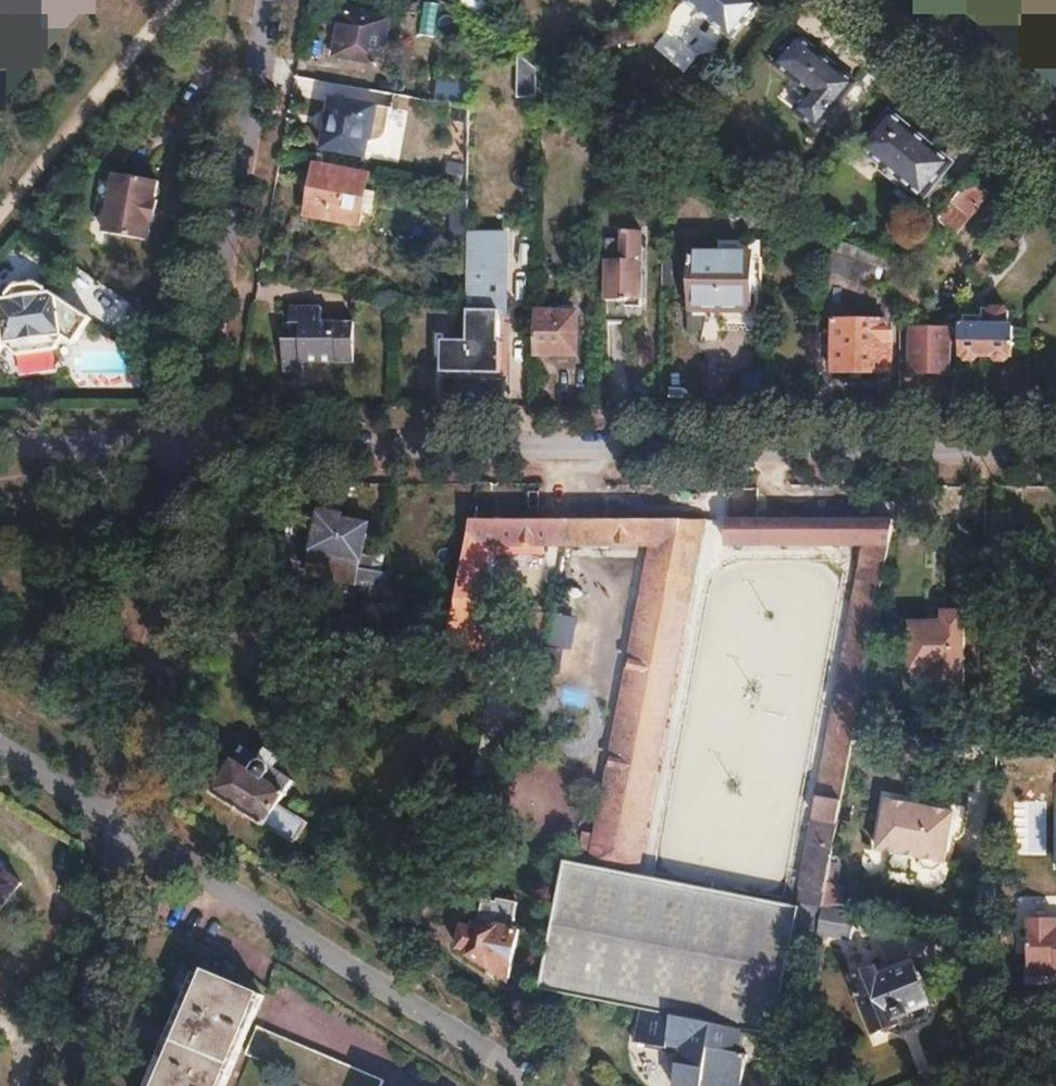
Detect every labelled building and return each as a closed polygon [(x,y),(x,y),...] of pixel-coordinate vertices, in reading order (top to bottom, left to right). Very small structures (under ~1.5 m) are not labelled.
[(418,37),(435,40),(443,3),(426,0),(418,37)] [(733,38),(760,5),(754,0),(685,0),(733,38)] [(342,13),(334,58),(378,66),(386,21),(342,13)] [(684,73),(699,55),(668,29),(652,47),(684,73)] [(797,35),(776,63),(811,92),(796,111),(819,131),(857,84),(797,35)] [(536,90),(536,71),(516,55),(516,99),(535,99),(536,90)] [(438,71),(436,99),(464,101),(466,74),(438,71)] [(535,115),(535,120),(554,120),(571,100),(562,93),(536,71),(536,90),(535,99),(535,115)] [(331,98),(321,151),(361,158),(364,141),(366,142),(370,141),(373,140),(378,137),(381,131),(385,108),(331,98)] [(469,192),(469,108),(452,105),(451,104),(450,188),(469,192)] [(890,113),(860,151),(882,169),(885,165),(902,179),(900,182),(921,199),(950,161),(929,144),(926,147),(911,135),(914,132),(890,113)] [(315,164),(305,217),(356,225),(366,173),(315,164)] [(113,174),(102,234),(146,240),(149,222),(153,223),(157,202),(153,201),(157,181),(113,174)] [(971,177),(924,236),(935,243),(947,228),(956,234),(988,191),(971,177)] [(443,187),(442,209),(449,210),(448,247),(469,247),(469,236),(469,209),(469,200),(469,192),(450,188),(443,187)] [(625,242),(603,242),(602,283),(609,283),(609,304),(628,304),(628,310),(644,310),(643,234),(626,233),(625,242)] [(1003,234),(968,277),(979,285),(992,268),(997,272),(1018,246),(1003,234)] [(499,235),(469,236),(469,247),(469,257),(469,261),(469,274),(468,312),(501,312),(507,312),(506,235),(499,235)] [(839,241),(828,272),(869,287),(879,256),(839,241)] [(752,253),(690,254),(690,312),(712,312),(712,307),(753,306),(752,253)] [(66,297),(85,307),(99,282),(81,272),(66,297)] [(0,302),(0,348),(3,345),(14,354),(53,349),(61,336),(73,343),(89,320),(49,294),(45,294),(45,291),(32,283),(13,286),(5,295),(5,300),(1,300),(0,302)] [(287,340),(283,340),(283,374),(303,373),(303,364),(353,363),(353,324),(321,324),(321,308),(287,309),(287,340)] [(961,329),(961,360),(1012,359),(1012,329),(1006,329),(1006,314),(1003,311),(982,311),(982,317),(965,318),(964,329),(961,329)] [(501,312),(468,312),(468,342),(444,342),(444,374),(503,374),(503,342),(500,342),(501,312)] [(577,314),(535,315),(535,357),(557,357),(557,361),(575,360),(575,357),(578,357),(577,314)] [(884,322),(835,322),(835,374),(884,374),(884,322)] [(912,331),(912,375),(952,374),(952,331),(912,331)] [(318,517),(306,576),(380,589),(383,574),(372,572),(374,562),(361,559),(367,525),(318,517)] [(470,522),(453,608),(476,613),(485,565),(487,544),(566,544),(568,522),(470,522)] [(568,522),(566,544),(652,544),(592,865),(615,869),(679,522),(568,522)] [(679,522),(615,869),(635,872),(700,522),(699,522),(679,522)] [(724,522),(723,544),(865,544),(799,901),(822,905),(854,733),(893,523),(859,523),(724,522)] [(909,624),(908,675),(935,676),(934,691),(963,691),(964,613),(941,614),(941,619),(941,624),(927,624),(909,624)] [(242,747),(214,795),(265,827),(266,825),(296,844),(309,824),(279,804),(294,779),(242,747)] [(885,803),(876,853),(918,861),(917,865),(922,872),(932,873),(939,869),(940,865),(943,865),(951,815),(885,803)] [(565,863),(540,989),(591,999),(614,872),(565,863)] [(614,872),(591,999),(640,1009),(761,1032),(775,1035),(799,908),(614,872)] [(20,890),(0,876),(0,916),(20,890)] [(417,891),(401,918),(418,928),(434,902),(417,891)] [(821,911),(816,938),(849,945),(854,916),(821,911)] [(1028,922),(1028,979),(1055,977),(1055,932),(1055,922),(1028,922)] [(462,928),(457,949),(470,952),(468,957),(509,982),(519,932),(496,927),(495,931),(475,926),(474,931),(462,928)] [(877,969),(853,978),(876,1034),(900,1024),(897,1018),(909,1014),(911,1019),(918,1023),(927,1019),(928,1012),(927,1007),(930,1006),(914,964),(880,976),(877,969)] [(154,1085),(227,1085),(264,997),(204,971),(154,1085)] [(640,1009),(632,1050),(683,1064),(678,1085),(709,1085),(710,1076),(752,1085),(761,1032),(640,1009)] [(247,1057),(319,1085),(382,1085),(385,1079),(259,1028),(247,1057)]
